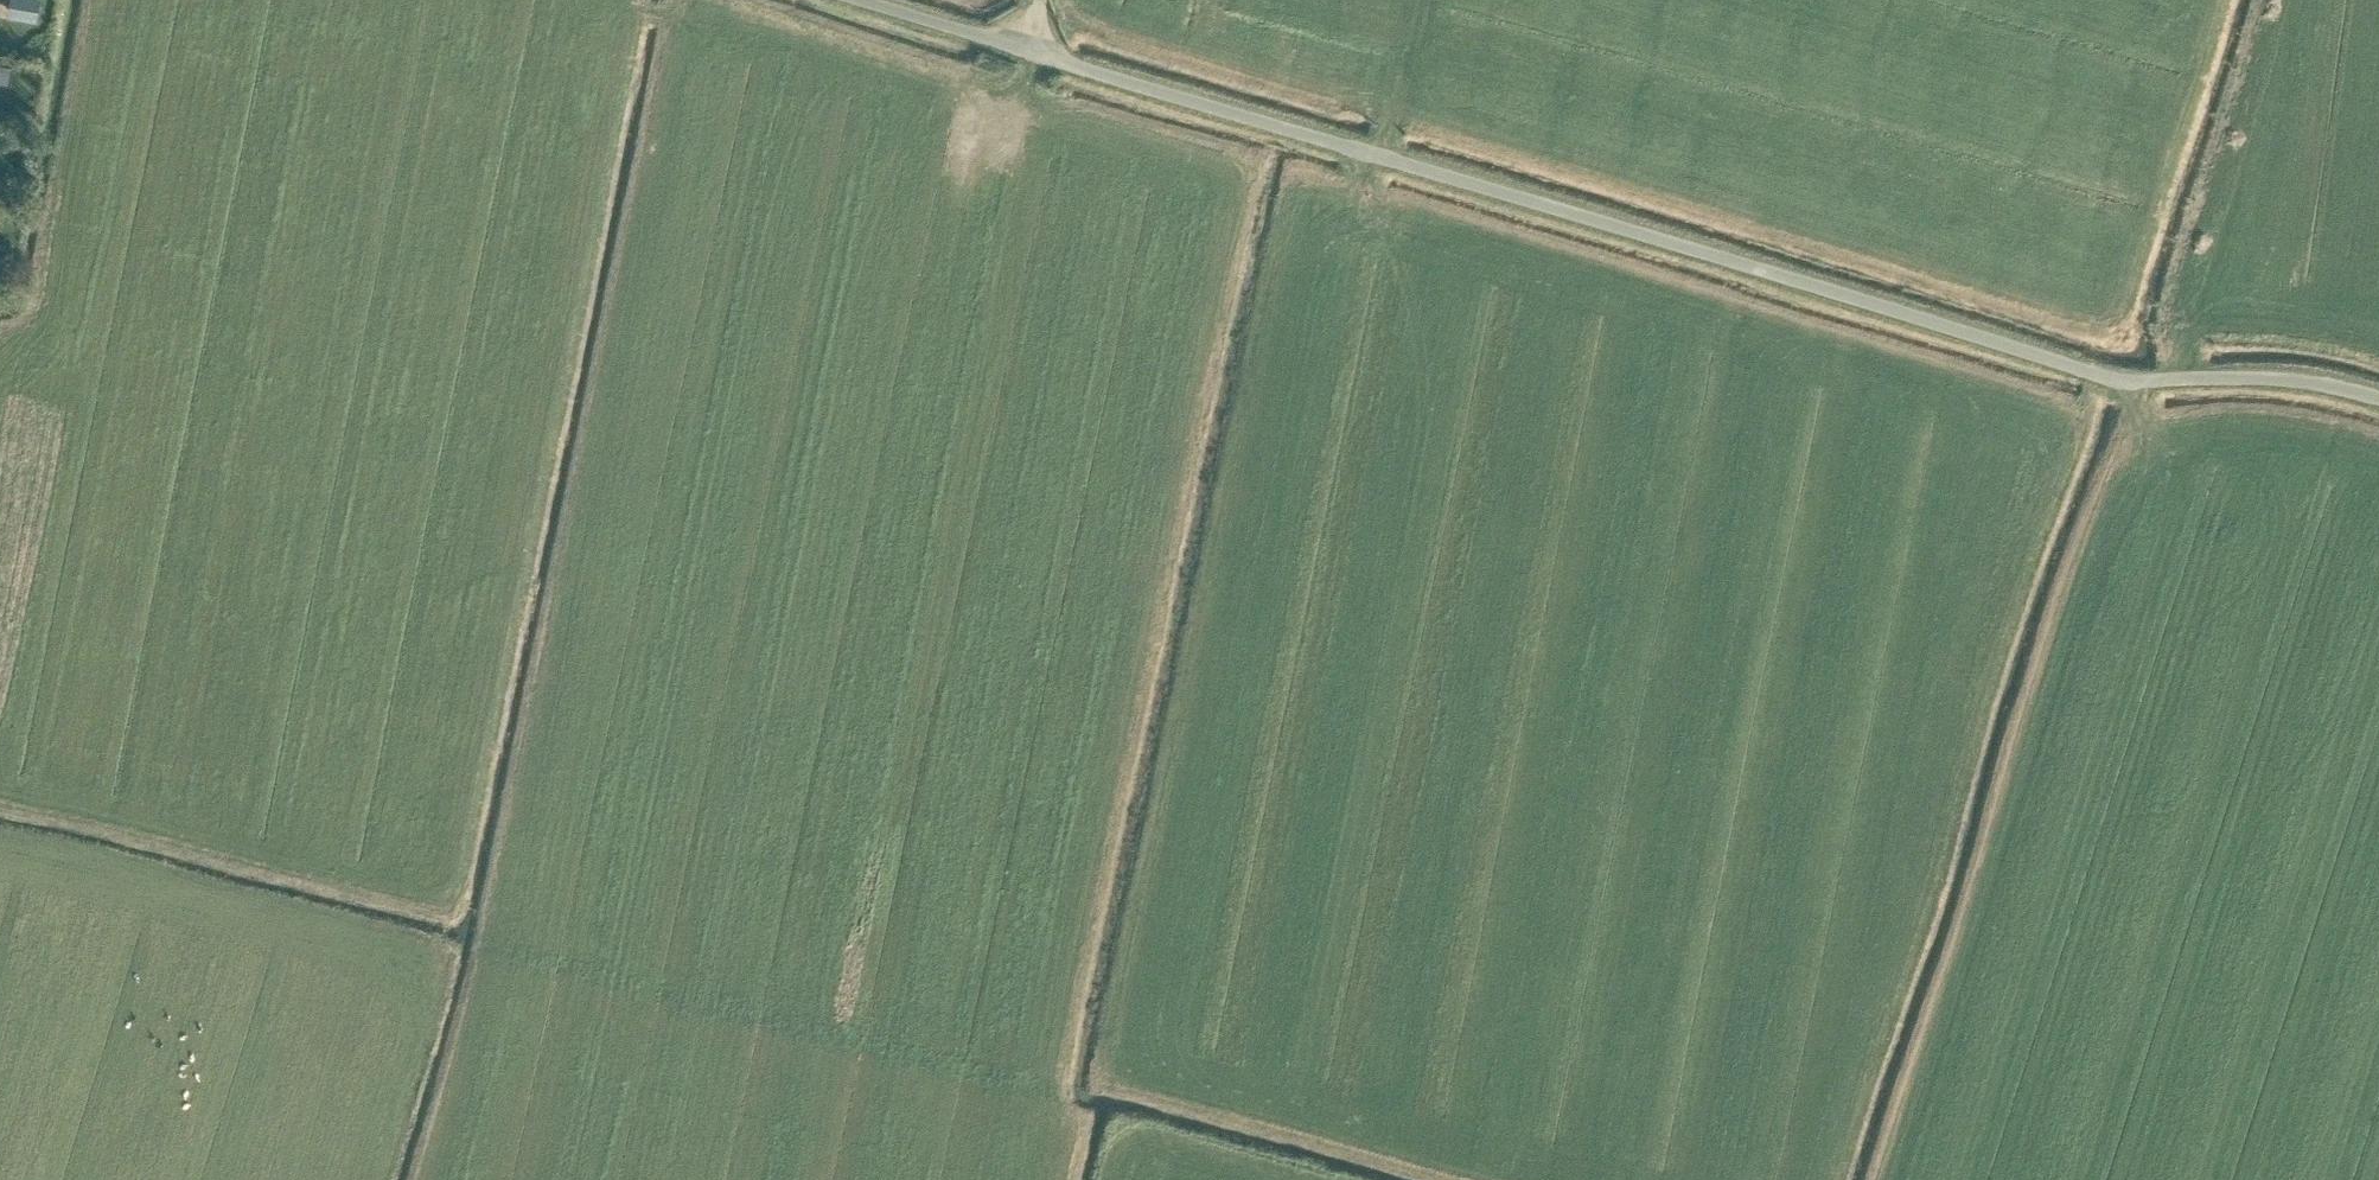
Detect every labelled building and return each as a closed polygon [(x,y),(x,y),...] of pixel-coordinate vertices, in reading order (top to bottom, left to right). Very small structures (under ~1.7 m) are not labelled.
[(5,14),(35,19),(38,0),(8,0),(5,14)]
